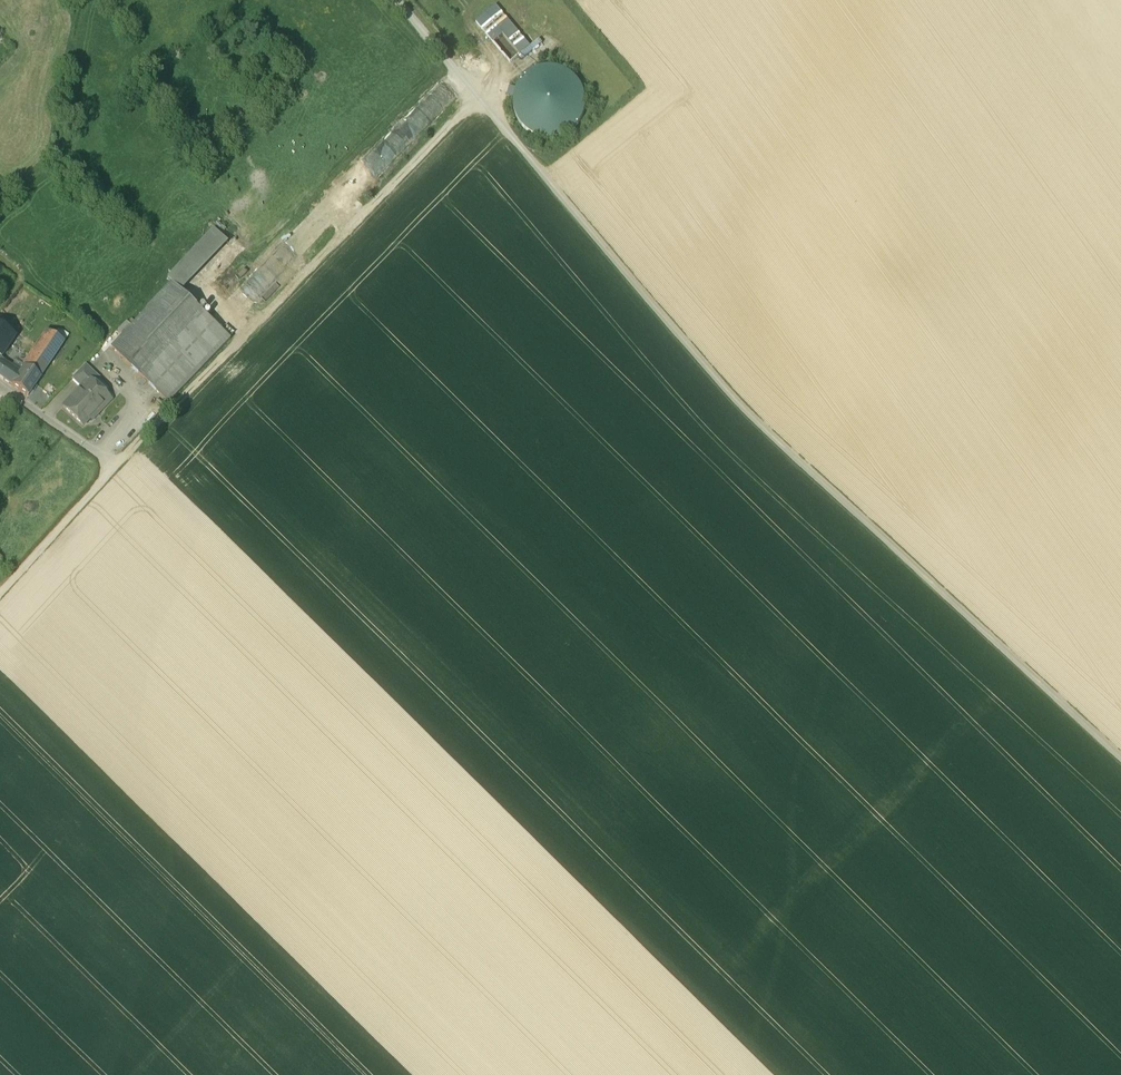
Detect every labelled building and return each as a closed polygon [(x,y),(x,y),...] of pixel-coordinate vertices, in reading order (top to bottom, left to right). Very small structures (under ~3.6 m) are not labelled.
[(499,3),(477,20),(494,42),(505,34),(515,47),(508,52),(516,63),(543,42),(540,38),(531,45),(499,3)] [(565,134),(573,129),(579,122),(584,114),(586,105),(585,95),(582,87),(577,79),(570,73),(562,68),(553,67),(543,67),(534,70),(527,75),(520,82),(516,90),(514,99),(515,109),(518,118),(523,125),(530,131),(538,136),(547,138),(557,137),(565,134)] [(214,230),(168,278),(173,282),(172,283),(181,292),(228,244),(214,230)] [(172,283),(111,347),(149,383),(210,319),(181,292),(172,283)] [(210,319),(149,383),(168,402),(231,338),(210,319)] [(48,332),(24,367),(40,378),(64,342),(48,332)] [(0,334),(0,360),(12,342),(0,334)] [(4,379),(10,369),(0,363),(0,377),(4,379)] [(99,378),(85,364),(71,379),(81,388),(63,407),(83,426),(95,413),(97,415),(108,403),(96,391),(99,387),(94,383),(99,378)] [(40,378),(24,367),(20,374),(11,368),(10,369),(4,379),(3,379),(27,396),(40,378)]
